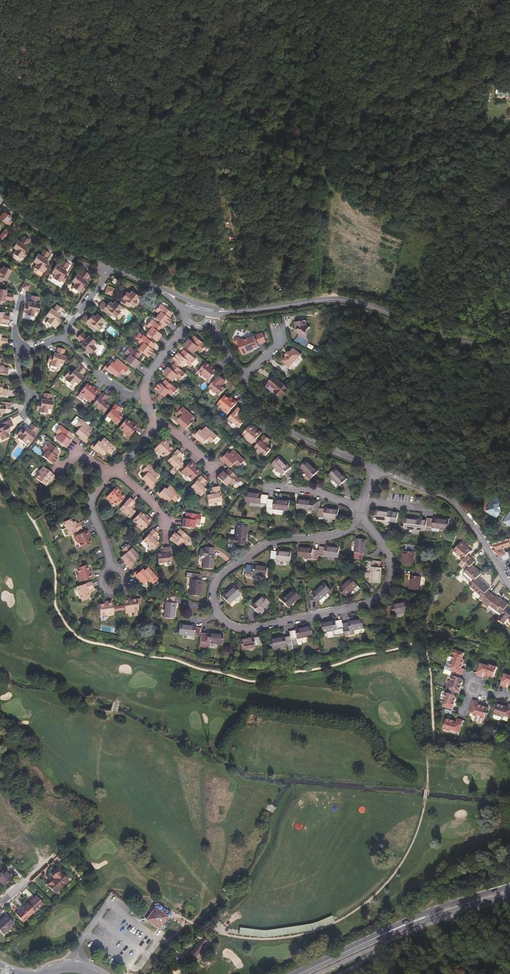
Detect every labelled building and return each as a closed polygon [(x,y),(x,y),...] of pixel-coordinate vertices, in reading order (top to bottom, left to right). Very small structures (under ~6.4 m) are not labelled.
[(10,226),(13,221),(10,219),(11,218),(4,212),(0,217),(0,218),(6,224),(6,223),(10,226)] [(3,240),(9,233),(6,230),(0,236),(0,238),(3,240)] [(26,247),(27,246),(31,240),(25,236),(21,242),(19,241),(14,247),(17,250),(15,254),(21,258),(22,256),(25,258),(29,251),(26,249),(26,247)] [(47,259),(47,258),(51,252),(45,248),(42,254),(39,253),(35,260),(38,262),(36,266),(43,270),(43,268),(46,270),(50,263),(47,261),(47,259)] [(65,270),(65,269),(69,263),(64,260),(60,265),(58,264),(53,271),(56,274),(54,277),(60,281),(61,279),(64,281),(68,274),(65,272),(65,270)] [(7,277),(12,270),(4,265),(1,269),(0,269),(0,280),(1,281),(3,278),(7,277)] [(84,281),(86,279),(90,274),(85,270),(80,275),(78,274),(73,281),(76,283),(73,287),(79,291),(81,289),(83,291),(88,285),(85,283),(85,282),(84,281)] [(23,288),(29,291),(32,285),(26,282),(23,288)] [(108,286),(106,292),(113,295),(115,289),(108,286)] [(5,299),(12,300),(13,293),(6,292),(7,290),(0,289),(0,304),(1,304),(2,301),(4,299),(5,299)] [(121,300),(129,306),(131,304),(134,306),(139,300),(137,299),(140,296),(133,290),(130,294),(129,293),(127,295),(126,294),(121,300)] [(26,315),(33,317),(35,313),(38,314),(40,305),(38,304),(40,298),(33,296),(31,304),(29,303),(29,305),(25,304),(23,312),(26,313),(26,315)] [(113,304),(110,303),(108,305),(104,301),(100,306),(111,316),(113,314),(116,316),(121,311),(120,309),(122,306),(116,301),(113,304)] [(159,314),(156,318),(166,326),(171,320),(169,319),(172,314),(161,305),(156,311),(159,314)] [(57,317),(58,316),(62,311),(56,306),(52,312),(50,310),(45,318),(48,320),(45,323),(51,328),(53,327),(55,329),(60,322),(58,320),(57,317)] [(2,321),(9,322),(10,315),(3,314),(3,311),(0,311),(0,321),(2,321)] [(94,316),(93,315),(91,317),(87,313),(82,318),(94,328),(96,326),(99,328),(104,322),(103,321),(105,318),(99,313),(96,316),(94,316)] [(147,333),(157,341),(161,335),(160,333),(163,329),(152,320),(147,326),(150,329),(147,333)] [(300,336),(307,340),(308,337),(307,332),(308,330),(310,327),(307,325),(306,320),(295,322),(296,329),(298,330),(297,332),(299,333),(300,334),(300,335),(301,335),(300,336)] [(78,335),(82,340),(83,342),(83,344),(81,347),(86,352),(89,350),(91,351),(96,346),(93,343),(96,340),(90,334),(87,336),(82,331),(78,335)] [(245,355),(249,353),(249,351),(253,350),(260,347),(259,345),(266,342),(263,333),(255,336),(255,337),(245,341),(245,340),(244,340),(244,339),(243,339),(242,340),(239,341),(239,342),(240,345),(244,355),(245,355)] [(1,344),(8,345),(9,338),(2,337),(2,334),(0,334),(0,344),(1,344)] [(139,349),(148,357),(153,351),(151,349),(154,345),(143,336),(138,342),(142,345),(139,349)] [(190,339),(185,346),(195,353),(198,349),(202,352),(207,346),(196,336),(192,341),(190,339)] [(55,355),(53,356),(50,355),(48,363),(51,364),(50,365),(57,367),(59,363),(63,364),(65,356),(63,355),(64,349),(58,347),(56,353),(55,355)] [(125,361),(134,369),(139,362),(137,361),(141,356),(130,347),(125,353),(128,357),(125,361)] [(291,353),(287,356),(287,357),(283,361),(286,363),(285,365),(285,366),(290,370),(294,370),(304,359),(302,357),(301,354),(295,349),(291,353)] [(179,353),(174,359),(184,367),(187,363),(191,366),(197,359),(185,350),(182,355),(179,353)] [(3,364),(0,362),(1,358),(0,358),(0,373),(8,374),(8,368),(3,367),(3,364)] [(107,369),(116,376),(120,372),(124,375),(129,369),(117,360),(114,364),(112,362),(107,369)] [(212,367),(207,363),(200,371),(205,375),(204,376),(210,381),(219,370),(214,366),(213,365),(212,367)] [(76,371),(74,372),(71,370),(66,376),(68,378),(67,379),(73,384),(75,381),(78,383),(84,376),(82,375),(87,370),(81,365),(77,370),(76,371)] [(169,367),(165,374),(174,382),(177,377),(181,380),(186,374),(175,365),(171,369),(169,367)] [(225,379),(220,375),(210,387),(221,396),(226,389),(223,386),(221,384),(225,379)] [(275,392),(276,393),(282,398),(289,389),(274,377),(269,383),(277,390),(275,392)] [(156,389),(166,397),(169,393),(173,396),(178,390),(167,381),(163,385),(161,383),(156,389)] [(274,396),(276,393),(275,392),(267,385),(269,383),(268,383),(264,387),(274,396)] [(277,390),(269,383),(267,385),(275,392),(277,390)] [(84,398),(90,402),(99,391),(93,387),(92,388),(87,384),(80,393),(85,397),(84,398)] [(44,400),(42,402),(39,402),(37,410),(41,411),(41,412),(49,413),(49,409),(53,409),(54,400),(52,400),(52,393),(45,392),(44,399),(44,400)] [(102,393),(93,405),(104,414),(109,407),(103,402),(108,397),(102,393)] [(226,395),(219,404),(224,408),(223,409),(229,414),(238,403),(232,398),(231,400),(226,395)] [(1,412),(2,410),(5,410),(5,408),(11,408),(11,401),(0,401),(0,416),(1,416),(1,412)] [(116,404),(106,416),(117,425),(122,419),(116,414),(121,409),(116,404)] [(240,416),(244,411),(239,407),(230,419),(240,427),(242,425),(245,421),(240,416)] [(179,421),(188,429),(193,423),(191,421),(195,417),(183,408),(178,414),(182,417),(179,421)] [(72,423),(75,425),(80,419),(77,417),(72,423)] [(308,421),(300,417),(297,424),(305,427),(308,421)] [(8,432),(9,430),(10,429),(9,427),(14,424),(11,418),(0,424),(0,436),(2,440),(10,436),(8,432)] [(79,429),(76,433),(77,434),(86,441),(90,435),(89,433),(92,429),(80,419),(75,425),(79,429)] [(126,419),(119,428),(124,432),(123,433),(129,438),(138,427),(132,422),(131,423),(126,419)] [(28,429),(26,429),(26,430),(23,428),(18,434),(20,437),(19,438),(25,443),(28,439),(31,441),(37,434),(35,433),(39,428),(33,423),(29,428),(28,429)] [(57,440),(66,448),(71,441),(69,440),(73,435),(61,426),(56,432),(60,436),(57,440)] [(255,430),(251,426),(248,429),(243,435),(248,439),(247,440),(253,445),(262,433),(257,429),(255,430)] [(196,436),(205,444),(209,440),(213,443),(218,437),(206,427),(203,431),(201,430),(196,436)] [(266,445),(270,440),(265,436),(256,447),(267,456),(272,450),(266,445)] [(94,448),(103,456),(107,451),(111,454),(116,448),(104,439),(101,443),(99,441),(94,448)] [(165,458),(173,449),(169,445),(169,444),(164,439),(154,449),(159,455),(161,453),(165,458)] [(43,456),(53,464),(58,458),(56,456),(59,452),(48,442),(43,449),(46,452),(43,456)] [(177,470),(183,464),(178,459),(182,454),(178,450),(167,461),(174,467),(177,470)] [(229,465),(232,468),(236,464),(239,467),(245,461),(235,451),(231,455),(229,453),(224,459),(229,465)] [(283,476),(291,468),(280,457),(272,465),(283,476)] [(311,479),(319,471),(308,460),(300,467),(311,479)] [(192,480),(200,472),(195,468),(196,467),(191,462),(181,472),(186,477),(188,476),(192,480)] [(142,478),(151,487),(157,481),(155,479),(159,475),(148,465),(143,471),(146,474),(142,478)] [(36,478),(45,486),(49,481),(50,482),(55,476),(44,467),(39,473),(40,474),(36,478)] [(340,487),(348,479),(337,468),(329,475),(340,487)] [(217,478),(226,487),(230,483),(234,486),(237,483),(239,480),(229,470),(225,474),(223,472),(217,478)] [(191,487),(201,497),(207,491),(202,485),(206,481),(201,476),(191,487)] [(159,494),(168,503),(172,498),(175,502),(181,496),(170,486),(166,490),(164,488),(159,494)] [(113,502),(117,506),(125,498),(121,493),(121,492),(116,487),(106,497),(111,503),(113,502)] [(208,504),(222,502),(219,487),(213,488),(214,495),(207,496),(208,504)] [(268,504),(269,500),(269,496),(263,496),(263,493),(248,491),(246,502),(262,504),(262,503),(268,504)] [(130,498),(120,509),(129,518),(135,513),(130,507),(135,502),(130,498)] [(275,501),(269,500),(268,504),(268,508),(274,508),(274,509),(289,511),(291,501),(275,498),(275,501)] [(319,511),(320,509),(320,503),(314,502),(314,500),(299,498),(297,509),(313,511),(313,510),(319,511)] [(498,502),(492,499),(485,513),(496,519),(499,513),(497,505),(498,502)] [(326,510),(320,509),(319,511),(319,517),(325,517),(325,518),(338,520),(339,509),(326,507),(326,510)] [(392,512),(377,510),(376,521),(391,523),(391,522),(397,523),(398,515),(392,514),(392,512)] [(141,512),(133,520),(137,524),(137,525),(142,531),(152,520),(147,515),(145,516),(141,512)] [(183,527),(194,529),(195,523),(200,524),(201,516),(187,514),(186,520),(184,519),(183,527)] [(427,522),(426,530),(426,531),(432,532),(433,528),(449,530),(450,519),(434,517),(433,519),(428,519),(427,522)] [(420,529),(426,530),(427,522),(421,521),(421,520),(406,518),(405,528),(420,530),(420,529)] [(63,530),(66,537),(82,529),(79,523),(77,524),(73,526),(72,523),(70,520),(63,523),(66,529),(63,530)] [(228,543),(245,546),(247,526),(237,525),(235,537),(228,536),(228,543)] [(144,540),(153,550),(159,544),(154,539),(158,534),(154,530),(144,540)] [(170,540),(179,547),(183,543),(187,546),(192,540),(180,530),(177,534),(175,533),(174,534),(170,540)] [(91,537),(88,531),(75,537),(78,543),(79,543),(82,548),(92,544),(90,538),(91,537)] [(355,558),(363,559),(364,553),(365,553),(367,540),(356,538),(355,552),(356,552),(355,558)] [(494,543),(501,557),(503,556),(504,559),(509,558),(509,551),(505,552),(504,547),(509,546),(509,539),(494,543)] [(460,565),(462,567),(471,558),(468,555),(472,551),(462,542),(454,551),(464,560),(460,565)] [(122,558),(129,567),(136,562),(134,560),(138,556),(129,545),(123,550),(126,554),(122,558)] [(403,564),(413,566),(415,552),(414,552),(415,546),(407,545),(406,551),(404,551),(403,564)] [(319,555),(320,550),(314,550),(314,548),(300,546),(299,557),(313,558),(319,558),(319,555)] [(320,547),(320,550),(319,555),(325,555),(325,556),(339,558),(340,547),(327,546),(327,548),(320,547)] [(158,564),(172,562),(170,547),(164,548),(164,555),(157,556),(158,564)] [(213,550),(206,549),(203,548),(202,550),(200,552),(200,557),(201,559),(203,559),(202,568),(214,569),(215,556),(213,555),(213,550)] [(290,562),(292,551),(278,550),(278,552),(272,551),(271,559),(277,560),(277,561),(290,562)] [(471,558),(462,567),(467,571),(463,575),(473,583),(478,578),(482,573),(473,564),(475,561),(471,558)] [(372,567),(370,577),(370,582),(381,584),(383,568),(380,568),(381,562),(373,561),(373,567),(372,567)] [(252,575),(265,577),(266,566),(253,564),(252,566),(246,566),(246,573),(252,574),(252,575)] [(79,582),(93,577),(91,570),(89,571),(88,565),(77,568),(79,574),(77,575),(79,582)] [(136,575),(144,584),(148,581),(152,584),(158,579),(148,568),(144,571),(142,569),(136,575)] [(409,589),(420,590),(422,577),(426,577),(427,572),(414,570),(413,576),(411,575),(409,589)] [(189,595),(200,596),(202,580),(200,580),(201,574),(186,573),(186,577),(192,578),(192,579),(191,579),(189,595)] [(340,588),(347,596),(354,590),(358,586),(351,578),(340,588)] [(478,578),(473,583),(470,586),(482,597),(481,599),(484,602),(491,594),(488,591),(490,588),(478,578)] [(92,582),(77,587),(81,599),(89,597),(87,590),(94,588),(92,582)] [(313,593),(320,601),(332,591),(324,582),(313,593)] [(229,605),(234,600),(240,594),(241,593),(233,586),(221,596),(229,605)] [(280,600),(288,608),(299,597),(292,589),(280,600)] [(497,598),(491,594),(484,602),(483,603),(489,608),(490,606),(502,615),(508,607),(509,605),(498,596),(497,598)] [(251,606),(258,613),(269,602),(262,595),(251,606)] [(163,618),(174,619),(176,604),(174,603),(175,597),(167,596),(166,602),(165,602),(163,618)] [(131,600),(131,598),(123,599),(124,605),(125,610),(125,613),(133,612),(132,611),(139,610),(137,599),(131,600)] [(106,615),(106,616),(114,615),(113,611),(113,607),(112,601),(104,602),(105,604),(98,605),(100,616),(106,615)] [(409,612),(408,601),(392,604),(392,606),(386,607),(387,615),(394,614),(409,612)] [(499,619),(505,624),(509,618),(509,619),(509,609),(508,607),(502,615),(499,619)] [(349,623),(343,624),(344,628),(345,635),(345,636),(354,634),(354,631),(364,629),(362,618),(349,621),(349,623)] [(344,628),(343,624),(342,620),(336,621),(335,620),(323,622),(324,633),(338,630),(338,629),(344,628)] [(201,636),(201,633),(202,628),(196,628),(196,626),(180,624),(178,634),(194,636),(194,635),(201,636)] [(297,645),(296,638),(296,639),(300,638),(312,636),(310,625),(295,628),(295,630),(289,631),(290,636),(291,644),(292,648),(298,647),(297,645)] [(345,635),(344,628),(338,629),(338,630),(338,631),(334,632),(335,636),(338,637),(345,635)] [(206,643),(210,643),(222,644),(223,634),(208,632),(207,634),(201,633),(201,636),(200,642),(206,642),(206,643)] [(241,649),(255,646),(255,645),(261,644),(259,637),(254,638),(253,636),(239,639),(241,649)] [(291,644),(290,636),(284,638),(283,636),(270,638),(272,649),(286,646),(285,645),(291,644)] [(455,655),(452,663),(447,661),(445,669),(461,674),(463,668),(465,662),(464,658),(461,657),(460,657),(455,655)] [(481,664),(478,673),(477,675),(483,677),(484,674),(485,674),(485,672),(487,673),(487,674),(494,677),(498,667),(490,664),(489,666),(481,664)] [(502,682),(501,685),(507,687),(508,683),(509,682),(509,675),(505,673),(502,682)] [(449,681),(446,689),(456,692),(460,693),(464,682),(463,679),(461,679),(458,678),(455,677),(453,676),(451,681),(449,681)] [(443,706),(444,707),(452,710),(453,705),(452,705),(453,703),(454,703),(456,699),(454,696),(450,694),(448,694),(445,693),(443,698),(445,700),(443,706)] [(489,709),(487,707),(479,704),(473,702),(470,712),(473,713),(475,715),(478,716),(476,723),(484,725),(487,714),(488,712),(489,709)] [(509,716),(509,703),(509,706),(508,707),(507,707),(507,706),(499,704),(496,714),(503,716),(504,716),(504,715),(509,716)] [(455,721),(449,719),(447,718),(443,729),(451,732),(452,730),(460,733),(464,721),(458,719),(456,722),(456,723),(454,723),(455,721)] [(2,885),(9,879),(2,871),(0,873),(0,883),(2,885)] [(54,879),(48,885),(55,893),(62,886),(66,878),(59,871),(53,877),(54,879)] [(36,896),(16,914),(23,922),(43,904),(36,896)] [(148,919),(158,927),(161,923),(165,926),(169,920),(165,918),(167,915),(170,914),(170,911),(158,902),(155,903),(155,906),(148,917),(148,919)] [(0,921),(0,931),(2,933),(13,924),(6,916),(0,921)] [(186,959),(191,962),(205,942),(200,938),(186,959)]
